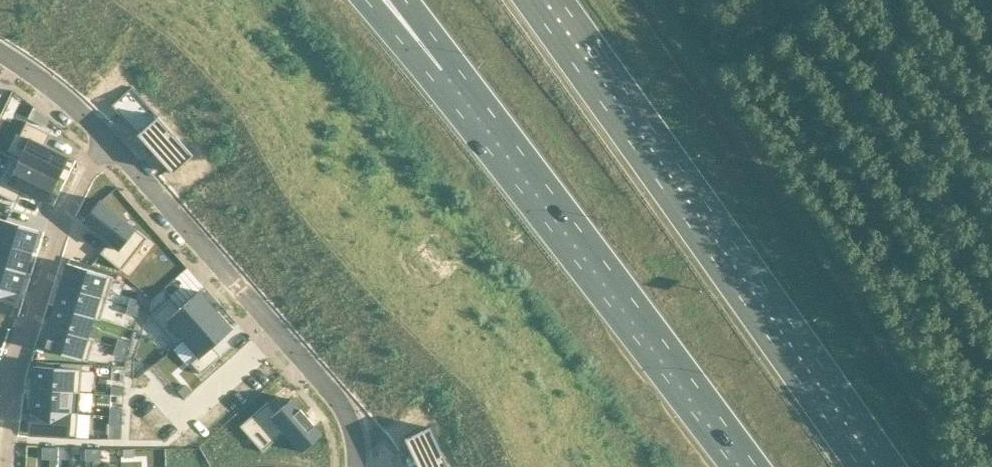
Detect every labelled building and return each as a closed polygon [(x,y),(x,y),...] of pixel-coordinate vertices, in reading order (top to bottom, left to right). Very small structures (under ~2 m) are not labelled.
[(132,86),(111,104),(118,112),(169,168),(172,173),(193,154),(132,86)] [(34,106),(28,118),(46,126),(49,119),(34,106)] [(19,159),(18,160),(58,179),(69,157),(45,145),(51,133),(27,121),(20,135),(29,139),(19,159)] [(0,175),(0,194),(17,202),(23,190),(47,202),(58,179),(18,160),(19,159),(10,155),(0,175)] [(100,199),(83,221),(109,242),(100,253),(122,269),(147,237),(100,199)] [(32,251),(38,230),(0,218),(0,241),(32,251)] [(26,272),(32,251),(0,241),(0,264),(26,272)] [(67,262),(61,283),(107,298),(114,276),(67,262)] [(19,293),(26,272),(0,264),(0,287),(19,293)] [(61,283),(54,304),(94,317),(94,318),(100,320),(107,298),(61,283)] [(13,314),(19,293),(0,287),(0,310),(13,314)] [(171,298),(150,316),(176,345),(184,339),(183,338),(216,309),(199,290),(180,308),(171,298)] [(131,297),(128,305),(140,308),(142,300),(131,297)] [(54,304),(48,326),(87,338),(88,336),(94,318),(94,317),(54,304)] [(128,305),(126,312),(137,316),(140,308),(128,305)] [(216,309),(183,338),(184,339),(198,356),(191,362),(201,374),(222,356),(213,345),(233,328),(216,309)] [(48,326),(41,347),(88,361),(95,338),(88,336),(87,338),(48,326)] [(118,338),(116,346),(127,349),(129,342),(118,338)] [(116,346),(113,353),(125,357),(127,349),(116,346)] [(33,365),(31,387),(73,391),(73,392),(80,392),(82,369),(33,365)] [(186,384),(179,390),(184,396),(191,390),(186,384)] [(111,386),(111,394),(123,394),(123,386),(111,386)] [(31,387),(30,410),(71,413),(71,411),(79,412),(80,392),(73,392),(73,391),(31,387)] [(268,401),(240,426),(262,451),(284,432),(301,451),(322,433),(292,398),(277,411),(268,401)] [(110,407),(110,415),(121,416),(122,408),(110,407)] [(30,410),(28,432),(77,436),(79,412),(71,411),(71,413),(30,410)] [(110,415),(109,423),(121,424),(121,416),(110,415)] [(405,438),(407,443),(419,466),(449,466),(430,426),(405,438)] [(42,446),(42,458),(50,459),(50,447),(42,446)] [(50,447),(50,459),(58,459),(58,447),(50,447)] [(85,448),(85,460),(93,460),(93,448),(85,448)] [(93,448),(93,460),(101,460),(101,448),(93,448)] [(134,448),(123,448),(124,457),(134,457),(134,448)]
